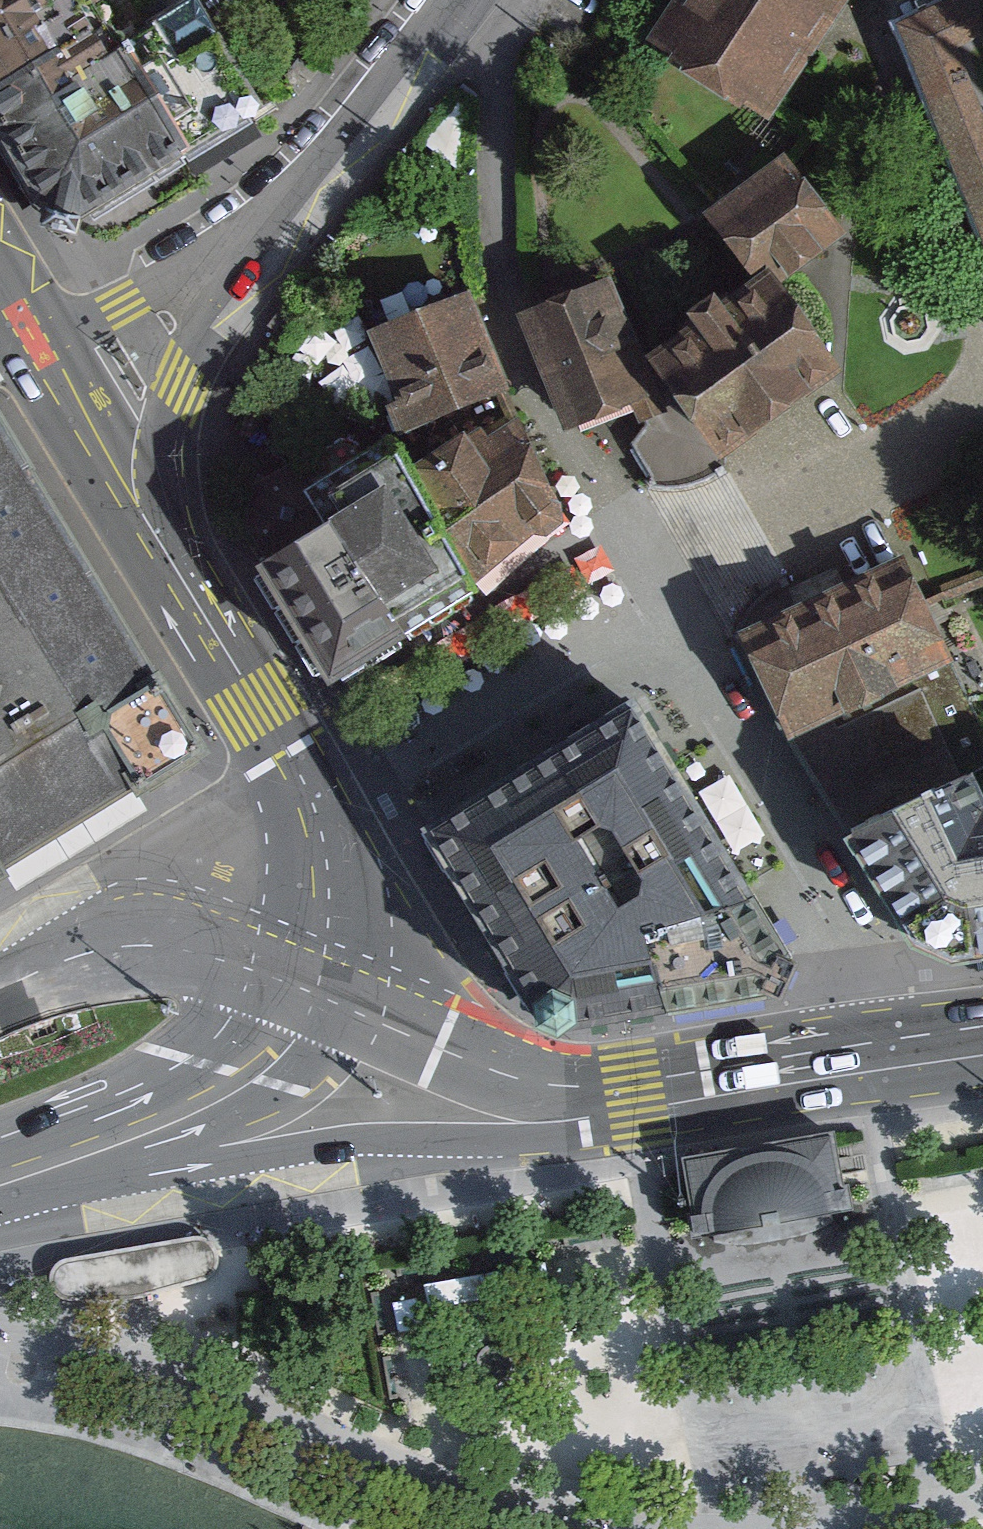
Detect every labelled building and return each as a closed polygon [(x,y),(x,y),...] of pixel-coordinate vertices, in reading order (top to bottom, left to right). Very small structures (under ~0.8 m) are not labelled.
[(0,92),(0,148),(39,207),(41,235),(78,244),(81,230),(192,164),(188,158),(263,113),(261,108),(196,0),(117,48),(106,30),(68,52),(1,92),(0,92)] [(1,92),(68,52),(106,30),(94,15),(109,8),(105,0),(0,0),(0,92),(1,92)] [(653,44),(762,119),(844,0),(684,0),(653,44)] [(957,46),(982,34),(982,3),(981,0),(958,0),(896,29),(982,248),(982,110),(957,46)] [(720,218),(771,288),(785,278),(849,232),(798,161),(720,218)] [(850,372),(785,278),(771,288),(662,361),(688,400),(727,456),(784,417),(850,372)] [(622,285),(537,316),(577,430),(631,416),(642,423),(665,411),(662,399),(622,285)] [(512,391),(467,292),(368,337),(412,435),(512,391)] [(727,456),(688,400),(665,411),(642,423),(618,437),(644,483),(676,484),(709,474),(730,463),(727,456)] [(120,783),(123,787),(198,742),(147,655),(141,659),(0,421),(0,853),(120,783)] [(488,434),(414,480),(484,593),(570,521),(525,427),(493,445),(488,434)] [(333,527),(404,642),(484,593),(414,480),(395,449),(315,498),(333,527)] [(307,633),(338,683),(404,642),(333,527),(267,568),(279,587),(307,633)] [(743,626),(794,739),(917,683),(954,667),(904,555),(743,626)] [(794,739),(856,837),(961,777),(917,683),(794,739)] [(775,990),(785,970),(625,701),(410,828),(510,997),(537,1021),(569,1027),(775,990)] [(973,770),(961,777),(856,837),(915,938),(961,957),(982,953),(982,787),(973,770)] [(838,1187),(830,1134),(683,1156),(692,1214),(684,1215),(687,1235),(708,1233),(720,1249),(736,1258),(754,1264),(775,1265),(797,1259),(814,1248),(836,1213),(852,1210),(848,1185),(838,1187)] [(62,1262),(48,1280),(66,1301),(139,1295),(204,1282),(218,1255),(200,1240),(62,1262)]
